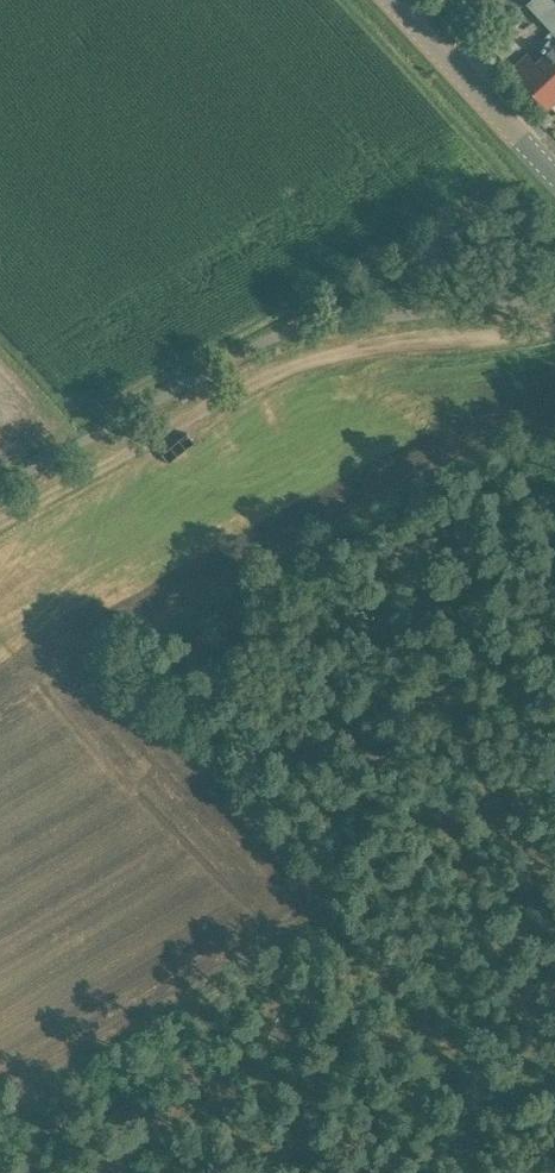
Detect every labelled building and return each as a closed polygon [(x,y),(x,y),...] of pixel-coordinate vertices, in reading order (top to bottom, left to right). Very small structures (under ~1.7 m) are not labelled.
[(516,75),(548,110),(554,103),(554,48),(538,64),(534,59),(516,75)]
